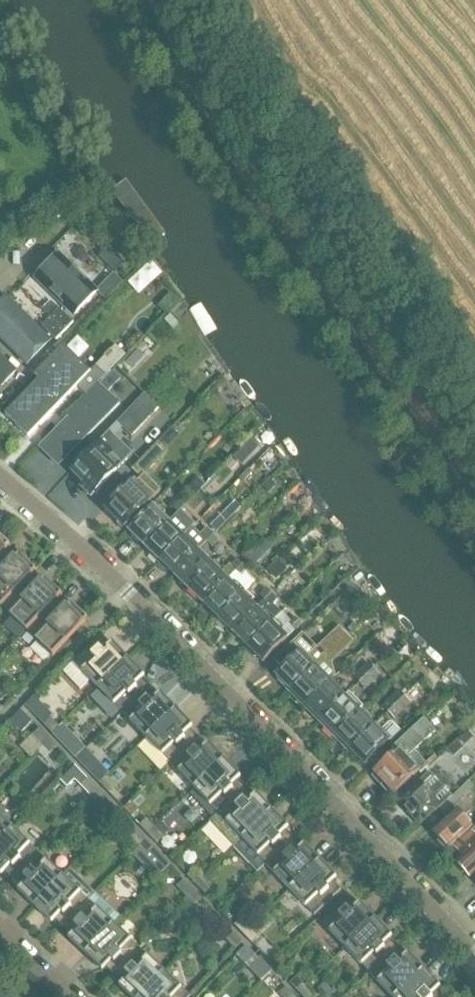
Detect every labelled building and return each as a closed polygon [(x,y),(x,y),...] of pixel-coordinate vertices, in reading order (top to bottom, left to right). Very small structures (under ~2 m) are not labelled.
[(120,211),(144,245),(150,246),(154,243),(155,237),(132,203),(126,202),(121,205),(120,211)] [(36,279),(74,315),(97,292),(59,255),(36,279)] [(27,364),(50,341),(7,298),(0,305),(0,338),(27,364)] [(59,311),(51,319),(62,330),(65,333),(68,330),(74,324),(59,311)] [(62,330),(51,319),(42,328),(45,330),(57,342),(65,333),(62,330)] [(77,386),(86,396),(99,383),(126,355),(116,345),(90,371),(64,346),(35,375),(39,379),(5,415),(28,437),(77,386)] [(2,386),(16,372),(0,356),(0,385),(2,386)] [(117,365),(86,397),(66,418),(67,419),(40,448),(59,467),(85,439),(94,449),(100,443),(90,434),(129,394),(117,382),(126,373),(117,365)] [(131,452),(140,461),(158,443),(177,423),(167,414),(151,431),(131,452)] [(110,432),(101,442),(72,472),(84,484),(81,488),(91,497),(132,454),(110,432)] [(132,469),(141,478),(167,451),(158,443),(140,461),(132,469)] [(235,458),(242,466),(251,457),(243,449),(235,458)] [(188,488),(195,495),(205,485),(198,478),(188,488)] [(126,527),(128,530),(152,505),(151,506),(149,504),(139,493),(144,488),(135,480),(107,509),(114,516),(113,519),(121,527),(124,526),(126,527)] [(269,494),(276,487),(269,480),(262,488),(269,494)] [(173,508),(178,513),(185,506),(180,501),(173,508)] [(140,542),(146,547),(170,523),(152,505),(128,530),(129,531),(132,534),(132,537),(137,542),(140,542)] [(215,524),(221,530),(226,524),(235,516),(229,510),(215,524)] [(150,555),(159,563),(185,537),(170,523),(146,547),(150,552),(150,555)] [(169,571),(175,576),(199,551),(207,543),(207,542),(214,536),(207,529),(200,536),(193,529),(185,537),(159,563),(166,571),(169,571)] [(7,550),(10,546),(0,536),(0,557),(7,550)] [(214,536),(207,542),(212,547),(219,540),(214,536)] [(251,542),(239,554),(245,559),(256,547),(251,542)] [(265,555),(272,548),(266,542),(260,549),(265,555)] [(2,605),(32,574),(36,570),(19,555),(16,559),(7,550),(0,557),(0,606),(1,606),(2,605)] [(179,584),(188,592),(214,566),(199,551),(175,576),(179,581),(179,584)] [(254,566),(264,557),(258,551),(249,560),(254,566)] [(278,559),(267,570),(276,579),(287,569),(278,559)] [(231,566),(236,571),(243,564),(238,560),(232,566),(231,566)] [(199,600),(204,605),(237,572),(236,571),(231,566),(232,566),(230,564),(221,573),(214,566),(188,592),(195,600),(199,600)] [(243,564),(236,571),(237,572),(241,576),(248,569),(243,564)] [(209,613),(218,622),(244,595),(234,585),(242,577),(241,576),(237,572),(204,605),(209,609),(209,613)] [(26,631),(28,630),(58,599),(62,595),(45,579),(42,583),(32,574),(2,605),(11,614),(10,615),(26,631)] [(260,596),(265,600),(272,594),(267,589),(260,596)] [(272,594),(265,600),(265,601),(270,605),(277,599),(272,594)] [(228,628),(234,633),(258,609),(244,595),(218,622),(225,628),(228,628)] [(58,599),(28,630),(37,638),(36,639),(53,656),(88,619),(71,603),(67,607),(58,599)] [(238,642),(247,650),(273,623),(272,623),(279,615),(271,607),(272,607),(270,605),(265,601),(258,609),(234,633),(238,638),(238,642)] [(289,625),(295,630),(301,624),(296,618),(289,625)] [(273,623),(247,650),(254,657),(258,657),(263,662),(287,638),(273,623)] [(320,645),(329,654),(348,635),(340,626),(320,645)] [(348,635),(329,654),(336,661),(355,642),(348,635)] [(74,663),(98,688),(128,659),(112,642),(109,646),(101,637),(74,663)] [(403,642),(394,650),(399,655),(408,646),(403,642)] [(288,686),(292,690),(329,654),(320,645),(310,656),(303,649),(299,653),(291,645),(275,661),(283,669),(277,675),(278,676),(277,680),(285,687),(288,686)] [(329,654),(292,690),(296,694),(295,698),(305,708),(330,683),(336,677),(333,663),(336,661),(329,654)] [(98,688),(122,713),(149,688),(141,680),(145,676),(128,659),(98,688)] [(353,678),(359,684),(368,675),(362,669),(353,678)] [(368,675),(359,684),(365,690),(374,681),(368,675)] [(318,716),(322,720),(345,698),(330,683),(305,708),(314,717),(318,716)] [(122,713),(146,739),(176,710),(160,693),(157,696),(149,688),(122,713)] [(325,728),(335,738),(360,713),(365,708),(350,693),(345,698),(322,720),(326,724),(325,728)] [(382,707),(388,713),(397,704),(402,699),(396,693),(382,707)] [(397,704),(388,713),(394,719),(403,710),(397,704)] [(146,739),(170,764),(197,738),(189,730),(193,727),(176,710),(146,739)] [(347,746),(351,750),(374,727),(360,713),(335,738),(343,746),(347,746)] [(44,725),(53,734),(60,728),(51,719),(44,725)] [(388,792),(392,796),(394,794),(418,772),(420,774),(429,766),(415,752),(436,732),(424,719),(394,747),(399,752),(377,773),(383,780),(382,781),(383,783),(381,784),(381,786),(386,792),(388,792)] [(374,727),(351,750),(355,754),(354,757),(362,765),(365,764),(366,765),(401,731),(393,723),(389,722),(379,732),(374,727)] [(60,728),(53,734),(61,743),(68,737),(60,728)] [(33,736),(42,745),(48,738),(40,729),(33,736)] [(48,738),(42,745),(50,754),(57,747),(48,738)] [(170,764),(194,789),(224,760),(208,743),(205,747),(197,738),(170,764)] [(109,776),(87,752),(78,760),(100,784),(107,778),(109,776)] [(194,789),(218,814),(244,788),(237,780),(241,777),(224,760),(194,789)] [(89,795),(96,789),(88,780),(76,767),(61,781),(68,788),(75,780),(81,786),(89,795)] [(430,773),(420,782),(399,801),(420,824),(434,811),(435,812),(439,809),(452,796),(449,793),(444,787),(439,781),(438,782),(430,773)] [(107,778),(100,784),(109,793),(116,787),(107,778)] [(452,796),(439,809),(445,815),(458,802),(474,787),(469,781),(452,796)] [(218,814),(242,840),(273,811),(256,794),(253,797),(244,788),(218,814)] [(98,804),(105,798),(96,789),(89,795),(98,804)] [(432,832),(439,839),(438,842),(445,849),(447,849),(448,850),(474,826),(456,808),(432,832)] [(242,840),(266,865),(293,839),(285,831),(289,827),(273,811),(242,840)] [(13,829),(0,816),(0,842),(13,829)] [(140,826),(149,835),(155,828),(147,819),(140,826)] [(155,828),(149,835),(157,844),(164,837),(155,828)] [(13,879),(38,852),(13,829),(0,842),(0,874),(1,875),(4,872),(13,879)] [(473,831),(455,847),(463,856),(456,862),(470,877),(474,872),(474,829),(473,831)] [(136,830),(129,836),(138,845),(144,839),(136,830)] [(144,839),(138,845),(140,848),(146,854),(153,848),(144,839)] [(266,865),(290,890),(320,861),(304,844),(301,847),(293,839),(266,865)] [(140,848),(133,855),(154,878),(168,864),(153,848),(146,854),(140,848)] [(18,891),(35,907),(64,876),(38,852),(13,879),(21,887),(18,891)] [(320,861),(290,890),(314,916),(341,890),(333,881),(337,878),(320,861)] [(188,876),(197,885),(204,879),(195,870),(188,876)] [(55,920),(63,927),(89,900),(64,876),(35,907),(52,923),(55,920)] [(204,879),(197,885),(205,894),(212,888),(204,879)] [(177,887),(186,896),(192,890),(184,881),(177,887)] [(192,890),(186,896),(194,905),(201,899),(192,890)] [(321,923),(346,948),(376,919),(360,902),(357,906),(348,897),(321,923)] [(68,939),(85,955),(114,924),(89,900),(63,927),(72,935),(68,939)] [(235,925),(243,934),(250,928),(242,919),(235,925)] [(346,948),(370,974),(397,948),(389,940),(392,936),(376,919),(346,948)] [(106,967),(114,975),(140,948),(114,924),(85,955),(102,971),(106,967)] [(250,928),(243,934),(252,943),(259,937),(250,928)] [(227,939),(236,949),(242,942),(234,933),(227,939)] [(237,956),(262,981),(275,968),(263,955),(260,959),(247,946),(237,956)] [(130,996),(141,996),(165,972),(140,948),(114,975),(122,983),(119,986),(130,996)] [(392,996),(395,996),(424,970),(408,953),(405,956),(397,948),(370,974),(392,996)] [(395,996),(443,996),(437,990),(440,987),(424,970),(395,996)] [(141,996),(190,996),(191,996),(165,972),(141,996)] [(290,984),(299,993),(306,986),(297,977),(290,984)] [(299,993),(303,996),(312,996),(314,995),(306,986),(299,993)] [(282,996),(294,996),(295,996),(286,988),(279,994),(282,996)]
